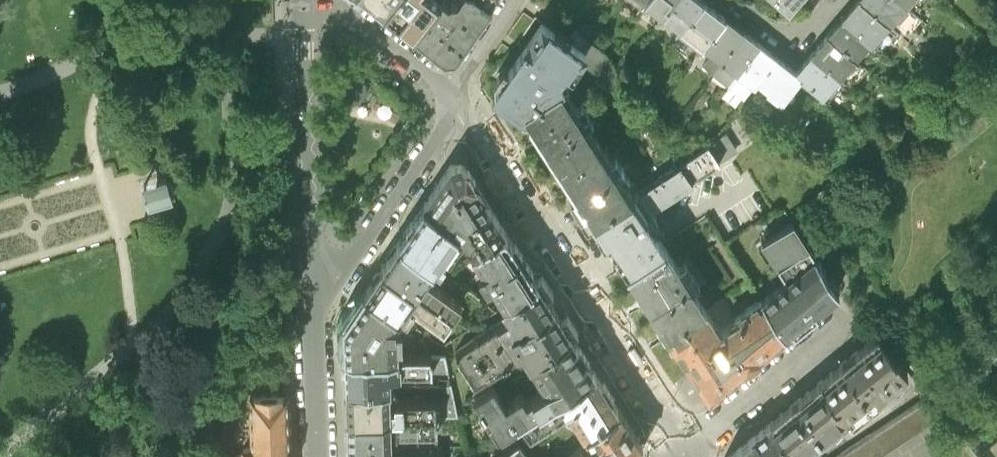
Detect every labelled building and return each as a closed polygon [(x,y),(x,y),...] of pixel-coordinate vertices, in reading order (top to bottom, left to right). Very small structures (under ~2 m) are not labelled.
[(386,12),(395,0),(370,0),(386,12)] [(386,12),(414,34),(440,0),(395,0),(386,12)] [(450,1),(449,4),(443,0),(440,0),(414,34),(444,58),(455,56),(495,0),(457,0),(450,1)] [(663,15),(675,0),(647,0),(645,2),(663,16),(663,15)] [(704,0),(675,0),(663,15),(682,30),(704,1),(704,0)] [(799,0),(774,0),(788,12),(799,0)] [(843,17),(870,41),(872,43),(888,25),(860,0),(857,0),(843,17)] [(888,25),(894,18),(899,22),(910,9),(905,6),(899,0),(860,0),(888,25)] [(725,16),(704,1),(682,30),(681,32),(701,48),(703,45),(725,16)] [(703,45),(712,52),(702,65),(712,72),(744,31),(725,16),(703,45)] [(843,17),(827,35),(854,59),(870,41),(843,17)] [(586,51),(542,21),(493,94),(521,113),(519,115),(520,117),(529,105),(563,83),(560,74),(565,67),(572,72),(586,51)] [(744,31),(712,72),(728,84),(760,43),(744,31)] [(827,35),(811,53),(838,77),(843,71),(847,73),(857,62),(854,59),(827,35)] [(728,84),(744,97),(756,81),(776,55),(760,43),(728,84)] [(845,83),(838,77),(811,53),(796,71),(795,72),(801,77),(837,109),(848,97),(839,89),(845,83)] [(796,71),(776,55),(756,81),(768,90),(767,92),(781,102),(801,77),(795,72),(796,71)] [(337,93),(337,98),(343,105),(350,107),(358,106),(364,101),(368,94),(367,86),(361,79),(354,76),(346,77),(339,82),(336,89),(337,93)] [(531,120),(563,169),(602,143),(563,83),(529,105),(520,117),(523,120),(529,122),(531,120)] [(722,134),(709,142),(720,161),(733,152),(722,134)] [(707,142),(680,160),(692,178),(719,160),(707,142)] [(633,191),(602,143),(563,169),(577,191),(570,196),(587,221),(633,191)] [(475,160),(465,165),(437,207),(473,232),(482,237),(486,230),(495,247),(521,231),(475,160)] [(650,206),(692,178),(680,160),(638,187),(650,206)] [(147,185),(153,206),(178,199),(172,178),(147,185)] [(638,187),(633,191),(587,221),(596,235),(603,231),(618,254),(622,261),(627,268),(664,244),(660,237),(656,230),(663,226),(650,206),(638,187)] [(473,232),(437,207),(411,243),(444,265),(448,267),(473,232)] [(766,237),(762,240),(788,280),(761,297),(784,334),(838,290),(795,224),(792,220),(784,225),(782,221),(764,233),(766,237)] [(507,282),(519,301),(552,280),(521,231),(495,247),(486,253),(497,269),(493,271),(502,285),(507,282)] [(444,265),(411,243),(395,268),(464,313),(473,299),(438,275),(444,265)] [(655,319),(663,331),(704,305),(664,244),(627,268),(646,298),(658,317),(655,319)] [(464,313),(395,268),(377,293),(411,316),(421,301),(455,325),(464,313)] [(535,346),(544,360),(586,334),(552,280),(519,301),(516,303),(523,313),(468,348),(487,377),(535,346)] [(411,316),(377,293),(356,324),(357,355),(409,353),(413,353),(413,326),(406,327),(406,324),(411,316)] [(722,324),(718,327),(704,305),(663,331),(670,343),(674,341),(683,355),(682,356),(685,361),(689,367),(690,366),(706,391),(708,392),(709,392),(711,392),(713,391),(765,349),(784,334),(761,297),(760,296),(736,312),(738,316),(723,326),(722,324)] [(513,429),(533,417),(608,369),(586,334),(544,360),(561,386),(546,396),(544,393),(538,397),(533,389),(517,400),(504,379),(486,391),(497,409),(500,408),(513,429)] [(906,371),(877,336),(819,382),(846,415),(848,418),(906,371)] [(442,344),(442,352),(443,369),(459,369),(454,343),(442,344)] [(409,353),(410,370),(443,369),(442,352),(413,353),(409,353)] [(410,370),(409,353),(357,355),(358,387),(401,386),(401,370),(410,370)] [(445,392),(446,401),(466,401),(459,369),(443,369),(410,370),(401,370),(401,386),(402,397),(414,397),(414,393),(445,392)] [(600,431),(607,427),(634,410),(608,369),(533,417),(540,429),(582,402),(600,431)] [(796,455),(846,415),(819,382),(770,422),(792,450),(796,455)] [(402,397),(401,386),(358,387),(359,417),(402,416),(402,397)] [(414,397),(402,397),(402,416),(446,414),(446,401),(445,392),(414,393),(414,397)] [(251,399),(253,451),(244,451),(244,456),(289,456),(287,397),(251,399)] [(838,456),(879,456),(944,415),(929,398),(838,456)] [(634,410),(607,427),(619,442),(600,456),(647,456),(653,453),(655,440),(634,410)] [(446,427),(446,414),(402,416),(403,428),(446,427)] [(403,428),(402,416),(359,417),(360,449),(403,448),(403,428)] [(770,422),(726,456),(784,456),(792,450),(770,422)] [(530,435),(515,447),(524,456),(548,456),(530,435)] [(979,456),(975,452),(965,440),(938,456),(979,456)] [(979,456),(996,456),(996,443),(979,456)] [(515,447),(503,456),(524,456),(515,447)] [(360,456),(404,456),(404,453),(403,448),(360,449),(360,456)]
